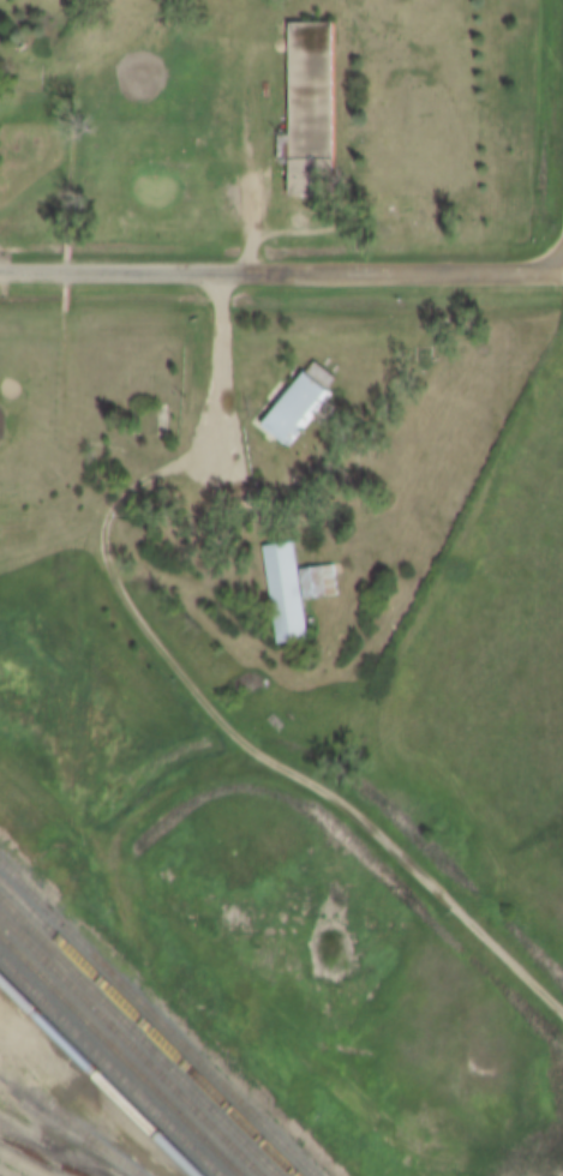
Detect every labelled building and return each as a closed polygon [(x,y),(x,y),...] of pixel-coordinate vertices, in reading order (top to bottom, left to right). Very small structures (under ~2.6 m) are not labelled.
[(289,12),(335,12),(335,146),(289,146),(289,12)] [(368,15),(329,14),(324,193),(363,194),(368,15)] [(340,389),(343,391),(293,446),(265,422),(316,367),(318,370),(328,360),(349,379),(340,389)] [(305,601),(311,641),(278,646),(264,547),(297,542),(301,570),(335,565),(339,596),(305,601)]
